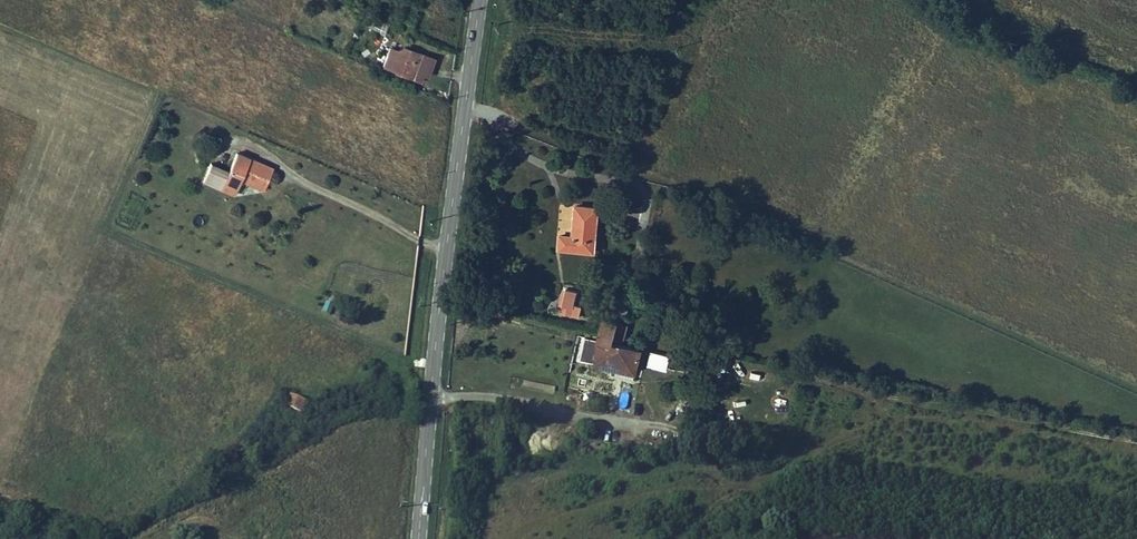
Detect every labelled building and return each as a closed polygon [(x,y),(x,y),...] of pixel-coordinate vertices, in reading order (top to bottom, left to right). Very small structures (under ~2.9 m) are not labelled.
[(362,9),(359,17),(380,25),(383,18),(362,9)] [(393,67),(403,43),(398,40),(390,42),(384,55),(386,64),(389,65),(393,67)] [(403,43),(393,67),(411,75),(414,68),(420,71),(427,54),(403,43)] [(202,118),(200,124),(212,128),(214,122),(202,118)] [(224,167),(217,183),(230,189),(237,173),(260,183),(269,161),(232,146),(224,167)] [(199,176),(217,183),(224,167),(205,159),(199,176)] [(547,249),(582,251),(586,207),(563,204),(560,234),(548,233),(547,249)] [(564,294),(558,316),(578,320),(580,310),(573,309),(575,297),(564,294)] [(325,299),(321,312),(329,314),(333,302),(325,299)] [(600,336),(597,349),(611,354),(613,347),(618,328),(617,328),(603,325),(601,333),(600,336)] [(577,365),(591,369),(594,359),(597,349),(582,345),(577,365)] [(594,359),(591,369),(649,383),(651,374),(655,357),(613,347),(611,354),(597,349),(594,359)] [(676,361),(655,357),(651,374),(672,379),(676,361)] [(588,385),(586,395),(602,399),(603,394),(604,395),(605,390),(588,385)] [(290,393),(285,406),(301,413),(306,399),(290,393)]
